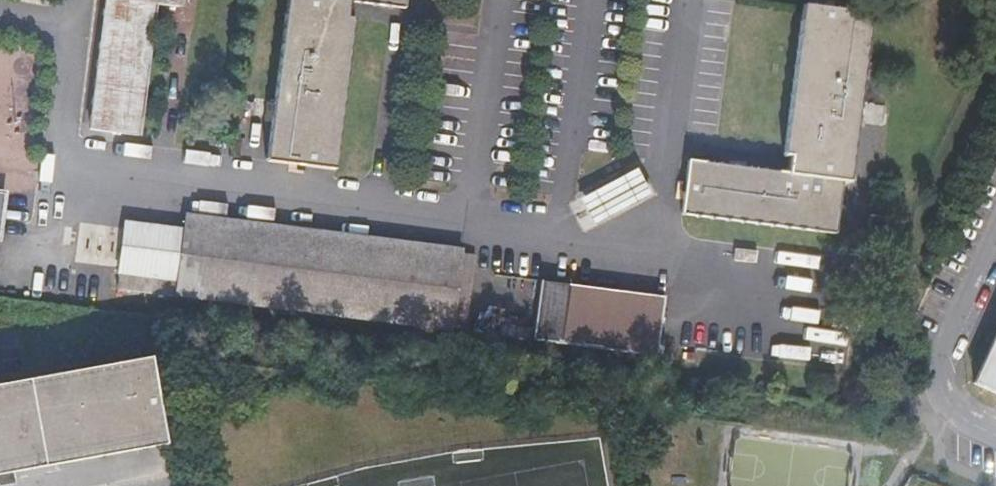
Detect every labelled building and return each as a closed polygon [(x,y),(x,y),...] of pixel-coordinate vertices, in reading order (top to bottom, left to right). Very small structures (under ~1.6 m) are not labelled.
[(79,119),(110,124),(135,128),(153,0),(96,0),(79,119)] [(248,153),(317,162),(338,11),(334,10),(335,0),(268,0),(248,153)] [(684,158),(676,213),(831,234),(840,176),(846,177),(870,14),(794,2),(772,155),(781,155),(779,170),(684,158)] [(593,220),(655,199),(645,168),(583,188),(593,220)] [(114,220),(116,282),(446,327),(446,322),(459,324),(463,297),(450,295),(456,252),(456,249),(176,211),(173,229),(114,220)] [(116,282),(114,220),(112,220),(104,274),(112,275),(111,281),(116,282)] [(468,254),(456,252),(450,295),(463,297),(468,254)] [(536,279),(536,281),(529,331),(516,330),(499,327),(497,338),(651,357),(658,294),(536,279)] [(523,279),(516,330),(529,331),(536,281),(523,279)] [(981,381),(995,388),(995,346),(981,381)] [(9,464),(10,473),(166,445),(150,358),(0,386),(0,465),(9,464)] [(10,473),(9,464),(0,465),(0,485),(13,485),(10,473)]
